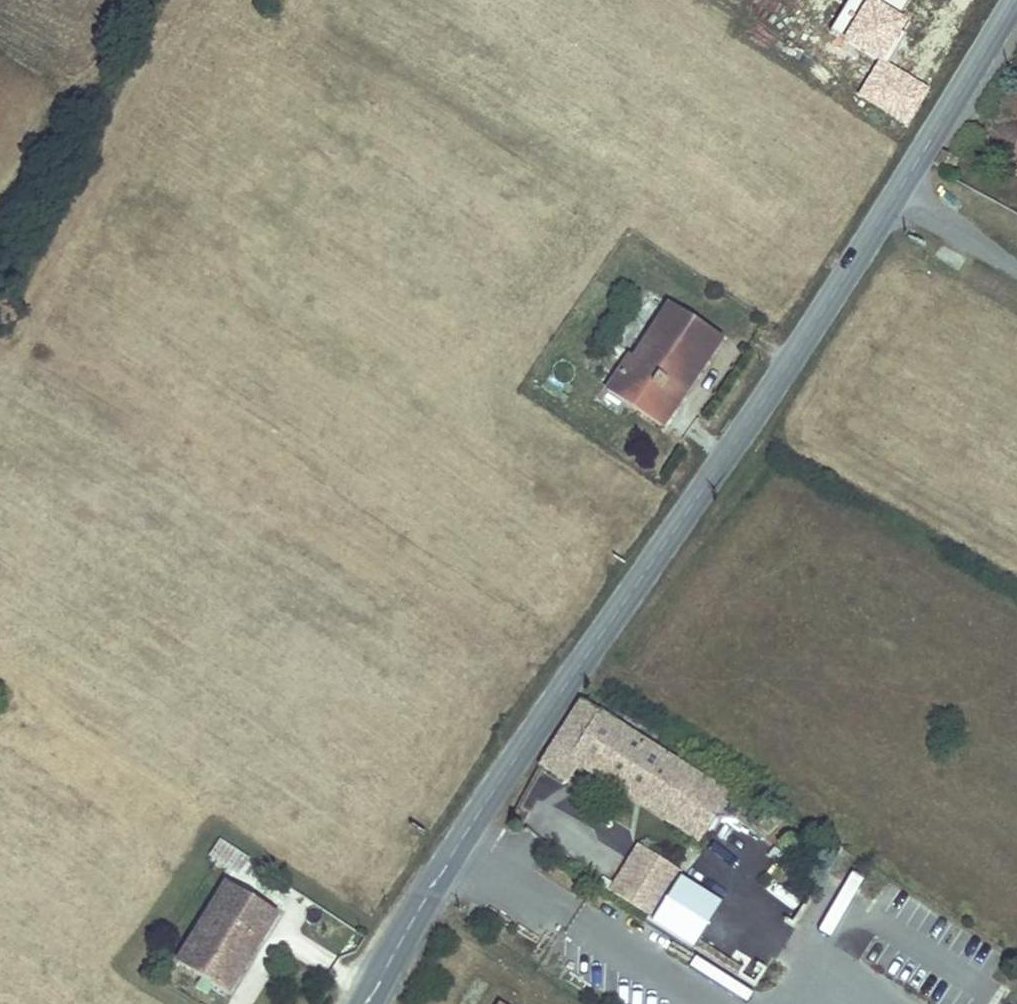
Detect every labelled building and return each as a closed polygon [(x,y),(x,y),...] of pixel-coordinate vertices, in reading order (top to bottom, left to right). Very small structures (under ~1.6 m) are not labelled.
[(907,0),(847,0),(830,27),(879,58),(857,92),(906,123),(928,88),(887,62),(913,20),(899,12),(907,0)] [(634,299),(630,304),(638,310),(641,304),(634,299)] [(629,355),(606,390),(662,427),(721,338),(669,304),(633,357),(629,355)] [(544,761),(561,773),(575,754),(605,711),(580,696),(538,758),(544,761)] [(726,789),(605,711),(575,754),(697,833),(726,789)] [(613,836),(603,856),(621,866),(606,896),(653,920),(679,868),(613,836)] [(244,859),(224,846),(214,861),(235,874),(244,859)] [(226,883),(209,913),(258,943),(275,914),(226,883)] [(209,913),(178,963),(227,994),(258,943),(209,913)] [(675,933),(687,942),(699,925),(687,916),(675,933)]
